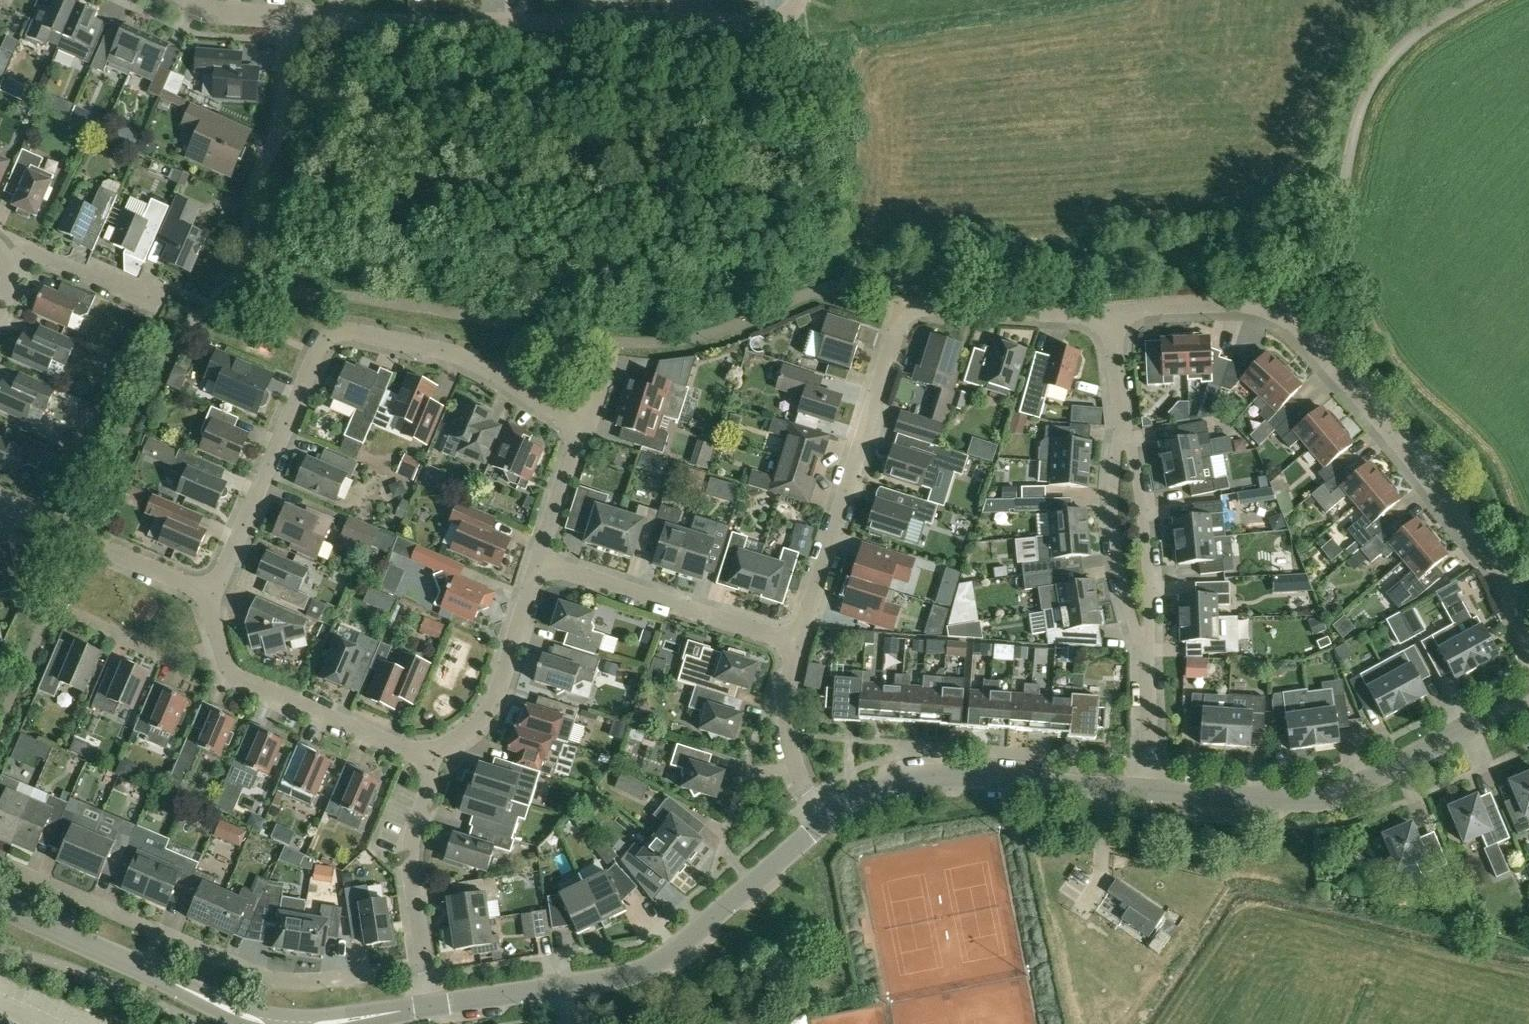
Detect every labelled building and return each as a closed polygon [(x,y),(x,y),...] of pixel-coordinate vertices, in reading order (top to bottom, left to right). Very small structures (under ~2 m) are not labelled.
[(26,35),(28,36),(26,40),(37,45),(39,41),(47,44),(53,31),(63,36),(77,3),(69,0),(55,0),(48,14),(37,9),(26,35)] [(87,36),(98,12),(77,3),(63,36),(74,40),(68,54),(89,63),(98,41),(87,36)] [(91,66),(103,72),(108,61),(130,70),(146,34),(124,24),(114,47),(102,42),(91,66)] [(160,97),(164,89),(171,71),(159,66),(169,44),(146,34),(130,70),(153,80),(148,91),(160,97)] [(19,41),(6,36),(1,48),(13,53),(19,41)] [(197,50),(196,69),(205,70),(203,95),(214,96),(256,99),(258,69),(243,68),(242,68),(243,54),(227,53),(197,50)] [(26,87),(10,78),(4,88),(20,97),(26,87)] [(230,174),(244,144),(217,133),(223,120),(190,106),(183,123),(198,130),(187,155),(230,174)] [(132,132),(126,145),(135,149),(141,136),(132,132)] [(31,213),(36,215),(44,198),(47,200),(52,188),(49,187),(51,181),(36,174),(43,158),(23,149),(12,172),(25,177),(13,205),(18,207),(16,212),(29,218),(31,213)] [(9,162),(0,158),(0,183),(9,162)] [(122,185),(110,180),(104,182),(102,187),(100,186),(92,206),(73,198),(59,230),(82,240),(80,245),(93,250),(122,185)] [(190,272),(206,235),(189,228),(199,207),(177,197),(167,222),(178,226),(163,260),(190,272)] [(169,206),(153,199),(148,209),(130,201),(125,210),(116,229),(111,227),(106,238),(111,240),(111,242),(133,252),(131,257),(144,262),(169,206)] [(88,313),(95,296),(72,286),(67,297),(45,287),(34,312),(67,326),(73,313),(80,316),(88,313)] [(819,334),(812,355),(851,368),(858,346),(854,345),(861,324),(828,314),(821,335),(819,334)] [(812,324),(808,315),(796,320),(800,328),(812,324)] [(65,364),(75,342),(51,332),(46,343),(24,334),(13,359),(46,373),(53,358),(65,364)] [(1147,360),(1148,384),(1175,383),(1175,373),(1187,373),(1188,373),(1186,334),(1173,335),(1170,336),(1167,337),(1166,338),(1162,338),(1163,359),(1147,360)] [(1198,334),(1186,334),(1188,373),(1187,373),(1187,380),(1202,379),(1202,381),(1213,381),(1213,383),(1222,386),(1231,359),(1220,356),(1218,359),(1212,359),(1211,336),(1206,336),(1202,335),(1198,334)] [(953,368),(960,346),(933,337),(929,350),(924,349),(915,378),(940,386),(929,419),(931,419),(929,425),(914,420),(910,433),(940,442),(951,406),(956,391),(952,389),(958,370),(953,368)] [(1012,389),(1025,349),(996,340),(993,350),(989,349),(988,351),(975,347),(964,381),(983,387),(985,381),(1012,389)] [(1078,375),(1080,367),(1083,358),(1081,355),(1079,354),(1080,351),(1054,344),(1051,355),(1037,351),(1020,412),(1040,417),(1050,384),(1069,389),(1073,376),(1075,377),(1078,375)] [(256,413),(259,407),(259,406),(262,407),(265,406),(267,404),(270,397),(270,394),(269,392),(266,390),(273,375),(217,351),(207,377),(220,382),(214,395),(256,413)] [(1243,377),(1260,394),(1262,391),(1284,368),(1266,351),(1252,366),(1231,359),(1222,386),(1232,389),(1243,377)] [(627,385),(621,403),(622,403),(665,417),(678,421),(682,409),(680,404),(687,386),(682,384),(686,372),(681,371),(685,358),(661,360),(652,388),(633,382),(627,385)] [(364,443),(387,389),(373,384),(377,374),(363,368),(362,370),(347,364),(334,397),(357,406),(344,435),(364,443)] [(834,422),(842,396),(819,388),(822,377),(784,365),(777,387),(804,395),(799,411),(834,422)] [(1253,402),(1263,411),(1260,413),(1268,421),(1276,429),(1297,409),(1288,400),(1302,385),(1284,368),(1262,391),(1260,394),(1253,402)] [(427,442),(437,417),(425,411),(436,386),(409,375),(393,413),(409,420),(403,432),(427,442)] [(45,411),(54,389),(31,378),(26,390),(4,380),(0,389),(0,409),(26,420),(35,424),(40,422),(45,411)] [(964,410),(969,394),(956,390),(956,391),(951,406),(964,410)] [(485,462),(498,432),(485,426),(492,411),(464,399),(449,434),(463,440),(458,451),(485,462)] [(667,431),(661,429),(665,417),(622,403),(617,419),(620,425),(638,431),(635,443),(663,452),(669,434),(667,431)] [(1102,420),(1104,404),(1093,403),(1091,420),(1102,420)] [(206,437),(201,447),(236,462),(248,434),(216,421),(221,410),(211,406),(201,431),(202,435),(206,437)] [(1297,409),(1276,429),(1283,438),(1291,446),(1302,437),(1310,447),(1340,422),(1332,413),(1330,412),(1327,410),(1324,409),(1321,406),(1309,416),(1305,419),(1297,409)] [(780,457),(814,468),(820,451),(824,452),(830,435),(773,416),(769,431),(789,437),(784,456),(780,455),(780,457)] [(1165,464),(1200,457),(1211,455),(1214,454),(1207,420),(1179,425),(1181,437),(1161,441),(1165,464)] [(1340,422),(1310,447),(1326,466),(1319,472),(1327,481),(1345,466),(1337,457),(1341,454),(1353,443),(1350,440),(1350,437),(1349,435),(1348,432),(1340,422)] [(526,489),(543,448),(523,440),(526,431),(510,424),(493,465),(504,470),(509,481),(526,489)] [(1040,461),(1054,462),(1054,461),(1089,463),(1091,440),(1070,438),(1071,427),(1047,425),(1046,438),(1041,443),(1040,461)] [(48,446),(24,435),(19,446),(0,438),(0,468),(15,474),(18,468),(28,464),(38,468),(48,446)] [(939,445),(908,435),(902,454),(893,451),(885,474),(933,489),(940,467),(963,474),(969,455),(939,445)] [(206,460),(179,449),(170,470),(185,476),(178,492),(216,508),(220,498),(224,498),(227,495),(228,492),(228,489),(226,486),(226,484),(201,473),(206,460)] [(308,457),(297,483),(336,500),(346,475),(351,477),(357,463),(325,449),(319,462),(308,457)] [(397,472),(414,480),(422,461),(405,454),(397,472)] [(1213,467),(1211,455),(1200,457),(1165,464),(1170,487),(1190,483),(1192,495),(1216,490),(1214,480),(1216,480),(1213,467)] [(810,482),(814,468),(780,457),(774,475),(753,469),(749,484),(768,490),(768,488),(770,489),(809,502),(815,484),(810,482)] [(1087,487),(1089,463),(1054,461),(1054,462),(1052,484),(1087,487)] [(1327,481),(1312,494),(1327,511),(1349,493),(1358,503),(1387,478),(1380,470),(1378,468),(1375,467),(1373,466),(1369,462),(1356,472),(1353,475),(1345,466),(1327,481)] [(1268,487),(1266,476),(1258,477),(1260,488),(1268,487)] [(1367,513),(1348,529),(1363,547),(1362,548),(1361,548),(1361,549),(1393,522),(1385,513),(1388,510),(1401,499),(1399,497),(1398,494),(1397,491),(1396,489),(1387,478),(1358,503),(1367,513)] [(585,542),(610,549),(622,512),(605,507),(609,495),(579,485),(571,511),(592,517),(585,542)] [(1046,485),(1022,486),(1022,497),(1046,496),(1046,485)] [(868,527),(872,528),(871,532),(882,536),(884,532),(904,538),(911,517),(933,523),(939,504),(891,489),(885,507),(876,504),(868,527)] [(528,494),(523,506),(531,509),(535,497),(528,494)] [(168,522),(160,541),(196,556),(206,532),(177,520),(183,507),(155,495),(147,513),(168,522)] [(1014,498),(1015,510),(1047,510),(1046,497),(1014,498)] [(1175,517),(1177,540),(1226,535),(1223,500),(1194,502),(1195,514),(1175,517)] [(462,526),(452,548),(483,562),(484,559),(499,566),(511,539),(491,531),(496,518),(459,502),(451,521),(462,526)] [(653,532),(662,504),(659,510),(639,504),(635,516),(622,512),(610,549),(633,557),(640,532),(652,536),(653,532)] [(656,564),(679,571),(690,533),(676,529),(682,510),(662,504),(653,532),(664,535),(656,564)] [(288,506),(277,534),(294,542),(292,546),(316,556),(332,520),(314,512),(312,516),(288,506)] [(1051,511),(1053,534),(1088,531),(1086,508),(1051,511)] [(1282,515),(1271,519),(1274,530),(1285,526),(1282,515)] [(1393,522),(1361,549),(1372,561),(1383,552),(1387,557),(1397,549),(1405,559),(1435,534),(1427,526),(1425,524),(1422,523),(1420,522),(1416,517),(1404,528),(1400,531),(1393,522)] [(350,518),(344,531),(359,538),(357,542),(370,548),(378,530),(350,518)] [(721,554),(730,525),(718,521),(716,526),(708,524),(704,537),(690,533),(679,571),(701,578),(710,550),(721,554)] [(793,534),(812,540),(816,528),(797,522),(793,534)] [(396,535),(378,528),(372,543),(390,550),(396,535)] [(736,583),(752,588),(762,557),(744,551),(748,536),(733,531),(717,583),(719,583),(735,588),(736,583)] [(1083,567),(1082,556),(1090,555),(1088,531),(1053,534),(1053,536),(1036,537),(1038,561),(1050,559),(1052,571),(1083,567)] [(1403,579),(1387,592),(1400,607),(1418,596),(1440,578),(1432,568),(1436,566),(1448,555),(1446,552),(1445,550),(1445,547),(1443,544),(1435,534),(1405,559),(1414,569),(1403,579)] [(1214,559),(1212,537),(1226,535),(1177,540),(1179,563),(1200,561),(1201,573),(1225,571),(1224,558),(1214,559)] [(442,556),(417,545),(399,537),(393,551),(412,559),(436,569),(442,556)] [(784,604),(800,552),(784,547),(779,562),(762,557),(752,588),(767,593),(766,598),(782,603),(784,604)] [(882,562),(860,555),(852,578),(888,589),(893,575),(908,580),(915,559),(886,550),(882,562)] [(258,574),(286,587),(281,600),(304,610),(310,596),(299,591),(308,570),(267,552),(258,574)] [(20,588),(13,558),(0,561),(0,593),(20,588)] [(949,566),(944,580),(959,585),(963,571),(949,566)] [(994,568),(995,576),(1006,574),(1006,566),(994,568)] [(434,574),(440,590),(434,604),(474,621),(478,611),(489,607),(495,592),(444,570),(434,574)] [(1053,584),(1052,571),(1024,574),(1025,587),(1048,584),(1051,608),(1062,607),(1097,601),(1093,578),(1085,580),(1053,584)] [(1305,574),(1295,575),(1296,591),(1311,590),(1305,574)] [(868,607),(864,619),(893,628),(900,607),(892,605),(896,592),(888,589),(852,578),(846,600),(868,607)] [(1464,590),(1458,579),(1437,591),(1442,602),(1464,590)] [(1181,594),(1182,618),(1217,617),(1217,604),(1231,604),(1230,581),(1201,582),(1202,594),(1181,594)] [(265,645),(267,654),(287,649),(284,640),(306,635),(304,627),(307,620),(257,598),(248,618),(247,627),(253,648),(265,645)] [(1462,600),(1446,608),(1454,623),(1478,666),(1499,655),(1478,615),(1473,618),(1463,599),(1462,600)] [(552,627),(576,635),(572,647),(599,655),(605,634),(594,630),(595,626),(592,620),(594,612),(560,601),(552,627)] [(1064,618),(1054,620),(1058,643),(1083,645),(1080,628),(1100,625),(1097,601),(1062,607),(1064,618)] [(1204,652),(1228,652),(1227,639),(1218,639),(1217,617),(1182,618),(1183,641),(1204,640),(1204,652)] [(942,633),(945,623),(929,618),(924,633),(926,633),(942,633)] [(947,626),(948,637),(983,639),(980,621),(947,626)] [(1446,660),(1456,678),(1478,666),(1454,623),(1422,641),(1436,666),(1446,660)] [(450,641),(453,632),(432,625),(429,634),(450,641)] [(856,629),(855,641),(865,642),(866,630),(856,629)] [(357,665),(369,670),(381,642),(360,633),(355,646),(337,638),(320,677),(347,689),(357,665)] [(1331,644),(1328,636),(1317,641),(1320,649),(1331,644)] [(885,637),(884,654),(898,655),(899,638),(885,637)] [(968,642),(948,640),(947,655),(966,657),(968,642)] [(38,690),(55,697),(61,681),(83,691),(100,653),(77,643),(72,654),(66,657),(63,663),(52,658),(38,690)] [(1429,670),(1415,644),(1383,662),(1389,674),(1406,705),(1428,694),(1418,675),(1429,670)] [(686,655),(678,680),(695,686),(696,686),(722,695),(726,682),(750,689),(758,664),(745,659),(746,654),(730,648),(728,654),(704,647),(700,659),(686,655)] [(570,663),(543,654),(535,680),(553,686),(557,695),(566,690),(572,692),(574,685),(584,680),(593,683),(600,658),(574,650),(570,663)] [(418,690),(429,663),(404,653),(398,668),(383,662),(368,697),(394,708),(404,685),(418,690)] [(114,715),(120,703),(132,708),(148,673),(124,663),(113,689),(102,684),(92,706),(114,715)] [(1375,699),(1385,717),(1406,705),(1389,674),(1378,681),(1371,668),(1351,679),(1364,705),(1375,699)] [(835,719),(836,719),(847,720),(847,717),(859,718),(863,670),(853,670),(852,678),(835,677),(835,688),(827,687),(826,708),(833,708),(833,716),(833,718),(834,719),(835,719)] [(859,718),(880,719),(882,683),(870,683),(871,671),(863,670),(859,718)] [(1041,681),(1042,672),(1033,671),(1033,680),(1041,681)] [(895,674),(895,684),(882,683),(880,719),(900,721),(903,674),(895,674)] [(911,686),(912,675),(903,674),(900,721),(920,722),(923,686),(911,686)] [(924,675),(923,686),(920,722),(940,723),(940,725),(941,725),(944,676),(924,675)] [(962,726),(965,689),(966,678),(944,676),(941,725),(962,726)] [(968,727),(988,728),(992,679),(985,678),(984,691),(971,690),(968,727)] [(1001,679),(992,679),(988,728),(990,728),(990,727),(1009,728),(1011,693),(1000,692),(1001,679)] [(169,686),(155,681),(134,730),(147,736),(151,726),(172,735),(177,723),(182,725),(187,713),(183,712),(188,699),(167,691),(169,686)] [(1025,683),(1024,694),(1011,693),(1009,728),(1029,730),(1033,684),(1025,683)] [(1309,696),(1316,745),(1340,742),(1337,721),(1349,720),(1344,683),(1323,686),(1325,694),(1309,696)] [(1039,695),(1040,684),(1033,684),(1029,730),(1050,731),(1052,696),(1039,695)] [(1050,731),(1070,733),(1073,686),(1066,685),(1065,697),(1052,696),(1050,731)] [(712,739),(720,735),(735,739),(743,714),(719,706),(722,695),(696,686),(695,686),(689,707),(701,710),(699,715),(703,721),(700,729),(708,731),(712,739)] [(1096,737),(1098,735),(1098,728),(1105,728),(1107,707),(1099,707),(1100,696),(1083,695),(1084,687),(1073,686),(1070,733),(1083,734),(1083,737),(1094,738),(1095,738),(1096,737)] [(1229,694),(1229,696),(1216,695),(1216,694),(1193,692),(1191,721),(1203,722),(1202,743),(1226,744),(1230,694),(1229,694)] [(1289,728),(1291,749),(1316,745),(1308,693),(1283,696),(1284,700),(1273,701),(1277,730),(1289,728)] [(1264,726),(1266,697),(1230,694),(1226,744),(1251,746),(1252,725),(1264,726)] [(550,711),(528,704),(521,727),(556,739),(561,724),(573,728),(579,708),(554,700),(550,711)] [(191,772),(201,748),(220,756),(225,744),(230,746),(235,734),(230,732),(236,720),(215,711),(216,707),(203,701),(182,751),(171,775),(185,781),(189,771),(191,772)] [(268,776),(273,764),(277,766),(282,755),(278,753),(283,740),(262,731),(264,727),(251,721),(230,769),(225,782),(228,783),(238,788),(240,785),(251,790),(259,772),(268,776)] [(541,771),(554,775),(565,741),(556,739),(521,727),(517,725),(510,749),(518,752),(515,763),(528,767),(538,770),(541,771)] [(312,747),(299,742),(278,791),(279,792),(276,802),(280,804),(284,794),(311,806),(321,785),(325,787),(331,775),(326,773),(331,760),(310,752),(312,747)] [(695,797),(703,793),(717,797),(725,771),(701,764),(704,751),(678,743),(671,764),(683,768),(681,773),(685,779),(682,786),(690,789),(695,797)] [(601,753),(599,760),(608,762),(610,756),(601,753)] [(347,762),(326,812),(327,812),(324,819),(329,821),(332,814),(339,817),(343,808),(364,817),(369,805),(373,807),(378,795),(374,793),(379,781),(358,772),(360,768),(347,762)] [(538,770),(528,767),(515,763),(512,762),(509,773),(481,764),(474,787),(506,799),(530,807),(541,771),(538,770)] [(1508,807),(1519,833),(1528,829),(1528,768),(1525,768),(1521,770),(1517,773),(1514,777),(1515,779),(1511,780),(1520,802),(1508,807)] [(636,779),(622,773),(615,788),(629,795),(636,779)] [(13,842),(30,801),(15,795),(21,782),(2,774),(0,779),(0,804),(2,805),(0,809),(0,836),(13,842)] [(491,819),(487,830),(513,838),(520,816),(503,811),(506,799),(474,787),(470,786),(463,811),(491,819)] [(71,793),(64,790),(61,799),(49,794),(44,807),(30,801),(13,842),(34,851),(46,824),(57,828),(56,830),(56,831),(66,809),(65,809),(68,802),(67,802),(71,793)] [(1454,805),(1450,806),(1465,841),(1482,834),(1488,847),(1497,843),(1511,837),(1500,811),(1487,816),(1478,795),(1474,796),(1473,794),(1469,793),(1464,794),(1460,796),(1456,799),(1453,803),(1454,805)] [(686,861),(703,840),(686,826),(694,817),(670,798),(668,800),(666,799),(653,816),(665,824),(655,836),(686,861)] [(58,861),(79,870),(94,835),(82,830),(87,818),(66,809),(56,831),(69,836),(58,861)] [(577,828),(589,823),(584,811),(572,816),(577,828)] [(214,836),(241,847),(248,830),(221,819),(214,836)] [(1422,875),(1449,864),(1438,837),(1421,844),(1412,823),(1409,824),(1408,822),(1403,821),(1398,822),(1394,824),(1390,827),(1388,830),(1388,833),(1385,834),(1399,869),(1417,862),(1422,875)] [(136,829),(128,826),(125,834),(110,828),(105,839),(94,835),(79,870),(99,879),(110,854),(123,859),(120,864),(133,834),(134,834),(136,829)] [(484,843),(454,834),(450,847),(447,846),(442,860),(463,867),(464,863),(487,870),(495,847),(511,852),(515,839),(513,838),(487,830),(484,843)] [(128,891),(145,898),(167,848),(134,834),(133,834),(120,864),(129,868),(131,871),(125,884),(128,891)] [(615,836),(609,843),(618,851),(624,844),(615,836)] [(670,882),(686,861),(655,836),(639,857),(629,849),(622,859),(645,877),(653,868),(670,882)] [(1509,872),(1497,843),(1488,847),(1484,849),(1496,877),(1509,872)] [(314,858),(285,845),(281,856),(304,866),(313,868),(314,858)] [(197,869),(199,862),(167,848),(145,898),(162,905),(168,903),(175,887),(179,885),(188,889),(197,869)] [(607,872),(584,883),(602,921),(626,910),(622,902),(638,887),(616,864),(607,872)] [(189,917),(211,927),(226,892),(213,886),(217,877),(197,869),(188,889),(199,894),(189,917)] [(243,913),(254,917),(258,919),(270,881),(257,876),(250,891),(243,888),(239,897),(226,892),(211,927),(233,936),(243,913)] [(499,899),(496,876),(469,880),(471,894),(448,898),(452,923),(489,918),(486,901),(499,899)] [(1118,880),(1109,892),(1131,907),(1123,919),(1149,937),(1166,913),(1118,880)] [(274,947),(299,951),(305,916),(289,913),(292,899),(283,898),(285,884),(270,881),(258,919),(278,922),(274,947)] [(579,933),(602,921),(584,883),(560,894),(549,896),(553,928),(575,924),(579,933)] [(381,946),(396,944),(393,922),(389,923),(386,899),(370,901),(368,884),(345,888),(349,917),(363,915),(367,945),(381,943),(381,946)] [(498,918),(509,916),(507,901),(496,903),(498,918)] [(339,932),(343,908),(322,904),(320,918),(305,916),(299,951),(324,955),(328,930),(339,932)] [(547,909),(532,911),(536,937),(551,935),(547,909)] [(491,935),(489,918),(452,923),(456,949),(479,946),(480,954),(502,950),(499,934),(491,935)] [(1171,936),(1161,930),(1149,946),(1159,953),(1171,936)] [(806,1012),(751,1023),(808,1023),(806,1012)]
